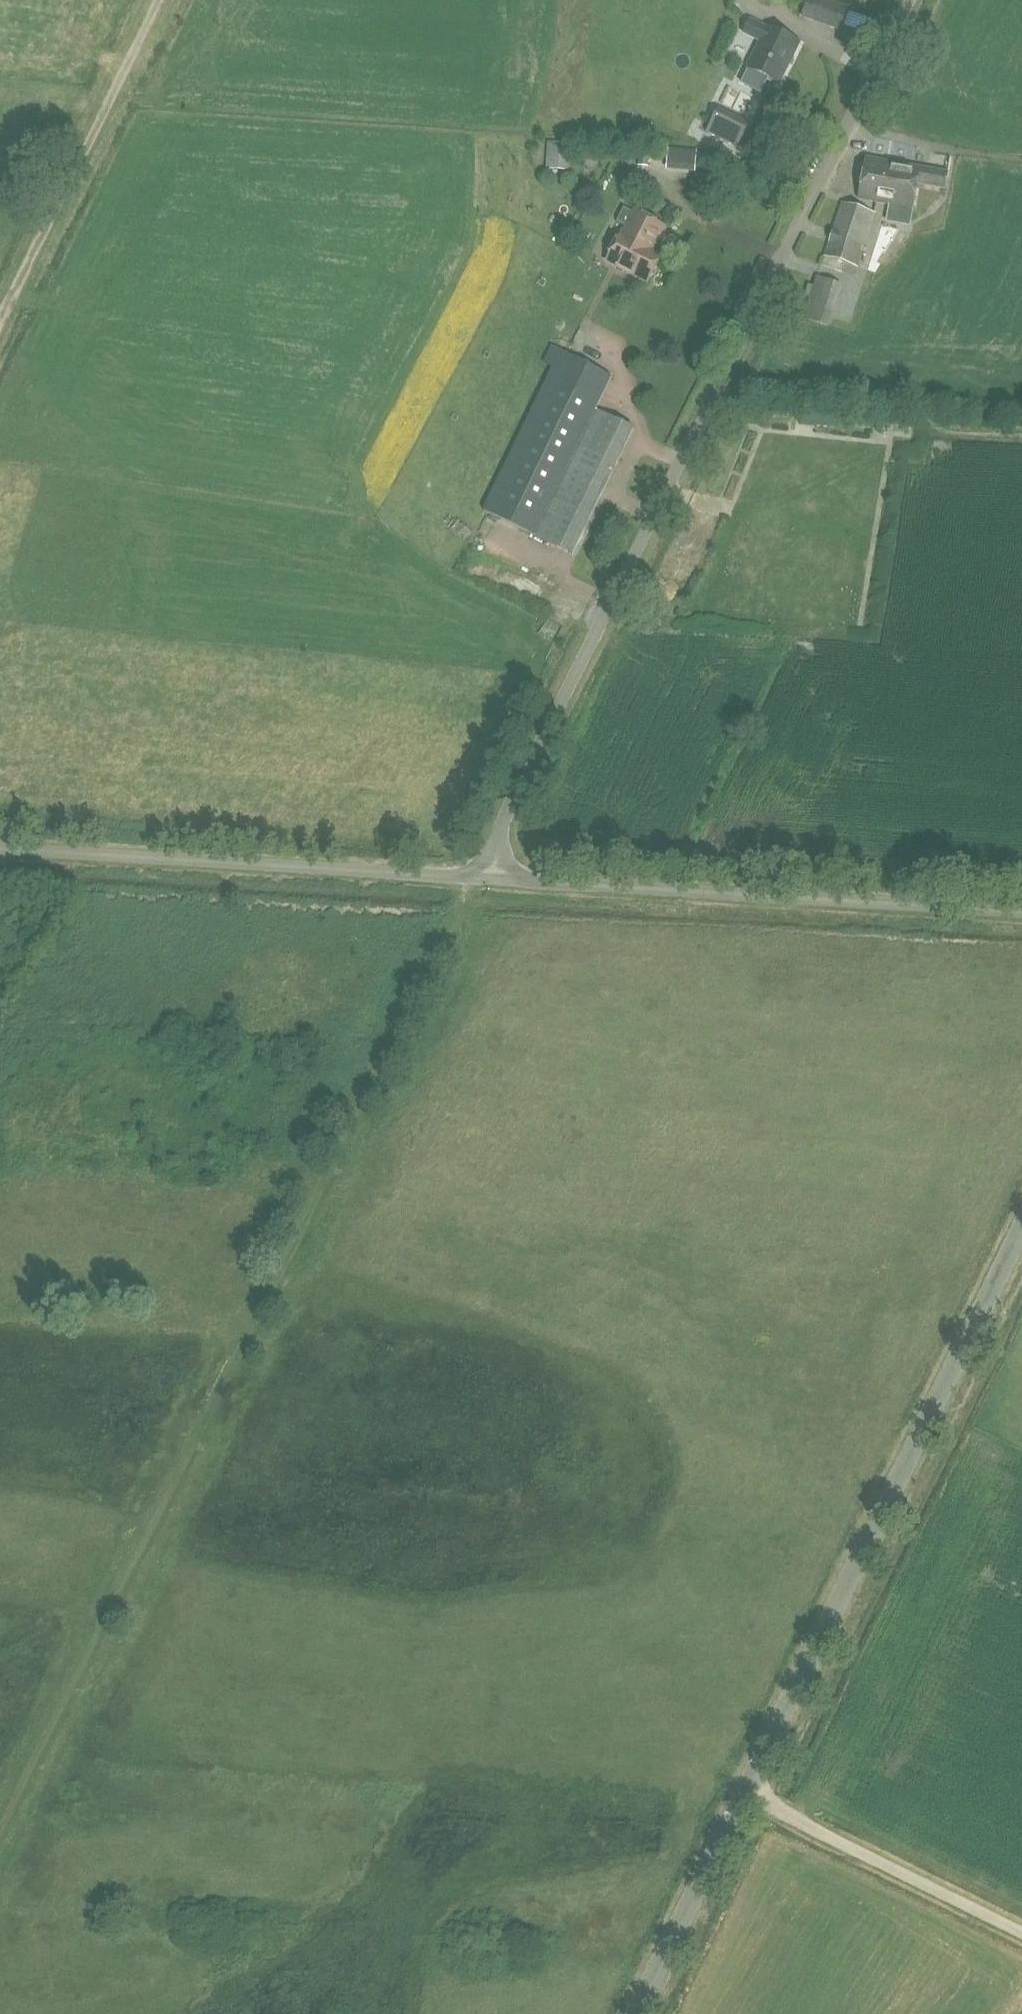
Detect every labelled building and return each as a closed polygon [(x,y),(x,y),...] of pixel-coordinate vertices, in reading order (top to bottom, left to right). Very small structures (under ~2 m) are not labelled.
[(849,8),(828,0),(808,0),(802,16),(841,30),(849,8)] [(742,84),(762,94),(769,78),(779,83),(799,42),(768,27),(767,29),(751,21),(745,33),(762,41),(748,68),(750,69),(742,84)] [(708,133),(738,147),(748,126),(718,111),(708,133)] [(569,144),(549,143),(548,167),(568,169),(569,144)] [(944,188),(947,171),(866,157),(859,198),(912,208),(917,183),(944,188)] [(858,266),(875,212),(842,202),(825,256),(858,266)] [(648,281),(662,254),(652,249),(664,226),(635,212),(635,213),(624,207),(617,221),(628,226),(624,234),(622,234),(608,261),(648,281)] [(907,227),(907,210),(892,210),(893,227),(907,227)] [(484,509),(535,534),(574,553),(634,427),(596,409),(601,397),(578,386),(589,364),(561,351),(484,509)] [(839,413),(802,410),(800,424),(838,427),(839,413)]
